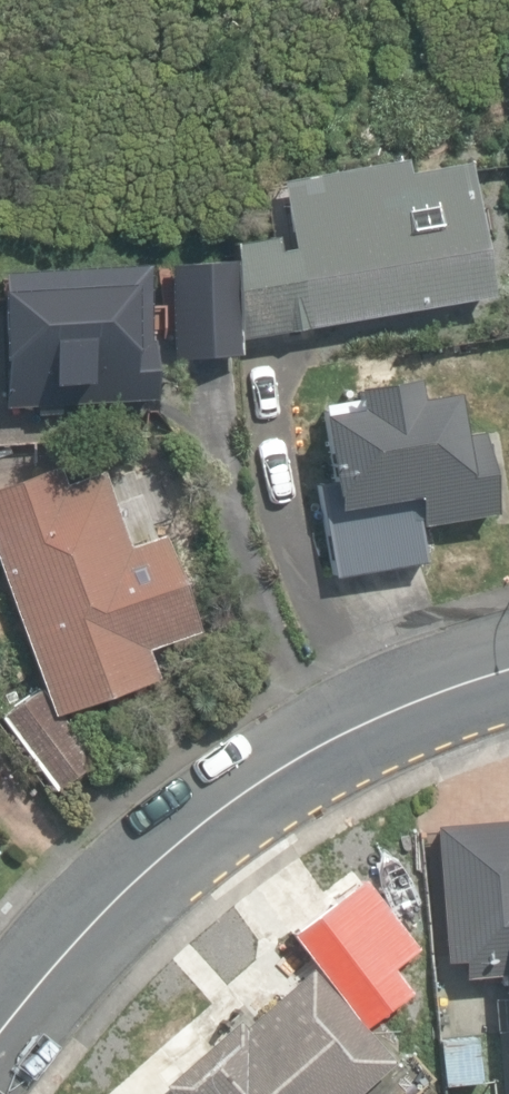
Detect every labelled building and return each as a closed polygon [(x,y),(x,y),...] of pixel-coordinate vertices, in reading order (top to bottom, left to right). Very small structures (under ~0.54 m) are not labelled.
[(226,262),(238,336),(492,293),(464,161),(406,176),(404,159),(279,183),(291,250),(274,252),(269,236),(225,242),(226,262)] [(5,407),(155,398),(152,339),(147,340),(143,262),(0,271),(0,324),(5,407)] [(241,355),(238,336),(226,262),(164,266),(170,358),(241,355)] [(317,484),(333,577),(419,562),(413,525),(491,512),(477,432),(458,435),(450,394),(414,400),(411,380),(352,390),(355,408),(318,414),(329,481),(317,484)] [(46,697),(52,714),(57,712),(154,677),(144,649),(195,631),(161,536),(126,548),(98,471),(62,484),(56,466),(0,486),(0,570),(46,697)] [(52,714),(46,697),(40,690),(1,718),(53,789),(92,761),(57,712),(52,714)] [(504,1029),(508,1028),(508,816),(423,823),(434,963),(498,958),(504,1029)] [(388,1061),(347,1014),(374,989),(341,952),(313,976),(307,969),(242,1027),(236,1020),(162,1085),(168,1092),(166,1093),(350,1093),(388,1061)]
